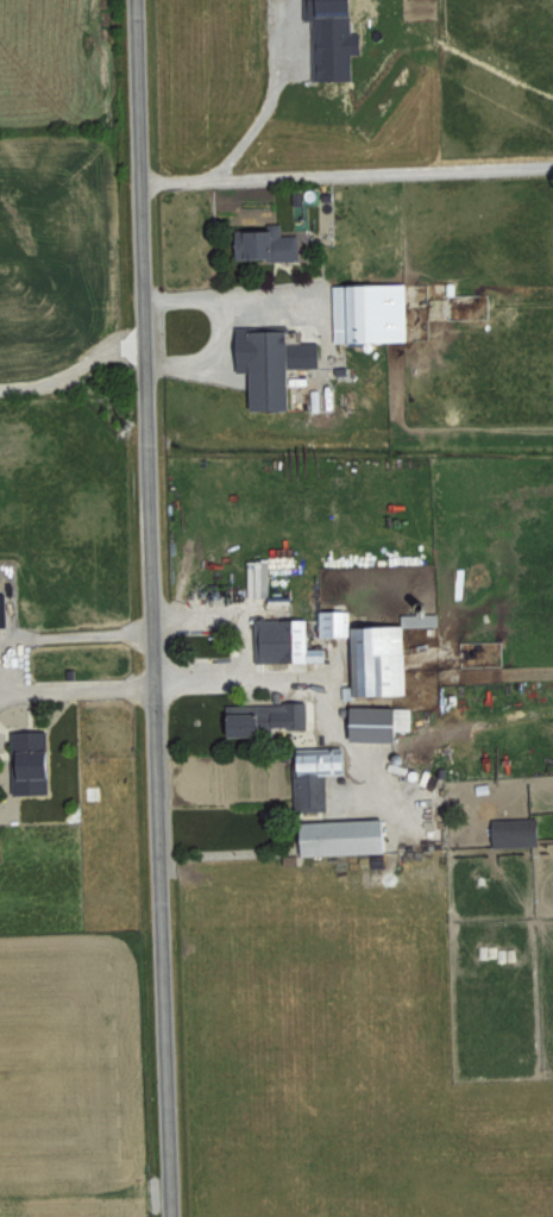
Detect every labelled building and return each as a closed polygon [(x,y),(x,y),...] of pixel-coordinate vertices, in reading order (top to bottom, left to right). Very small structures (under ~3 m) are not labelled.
[(303,20),(303,0),(350,0),(351,32),(359,32),(360,52),(351,52),(351,80),(313,80),(312,20),(303,20)] [(321,190),(328,190),(328,188),(331,188),(331,190),(332,200),(322,200),(321,190)] [(291,192),(302,190),(302,203),(293,203),(291,192)] [(234,230),(245,230),(268,230),(268,222),(282,222),(282,234),(299,233),(300,261),(269,261),(269,257),(235,258),(234,230)] [(337,284),(338,341),(412,340),(411,282),(337,284)] [(294,367),(323,366),(323,341),(294,341),(294,328),(253,329),(253,325),(241,326),(243,371),(257,371),(258,410),(295,409),(294,367)] [(271,596),(271,560),(248,560),(249,597),(271,596)] [(10,626),(8,592),(0,592),(0,626),(10,626)] [(409,614),(410,627),(441,624),(440,605),(420,607),(420,613),(409,614)] [(353,626),(353,609),(322,610),(323,636),(358,635),(359,695),(411,694),(410,625),(353,626)] [(259,618),(258,660),(327,661),(327,653),(311,653),(312,618),(259,618)] [(265,702),(265,712),(239,712),(239,732),(310,732),(310,703),(265,702)] [(403,741),(404,729),(412,729),(413,707),(345,706),(344,716),(356,716),(356,740),(403,741)] [(16,794),(55,793),(54,730),(14,731),(16,794)] [(330,774),(354,773),(354,750),(295,751),(296,810),(330,810),(330,774)] [(544,845),(543,817),(494,818),(495,846),(544,845)] [(305,855),(392,853),(391,818),(304,820),(305,855)]
